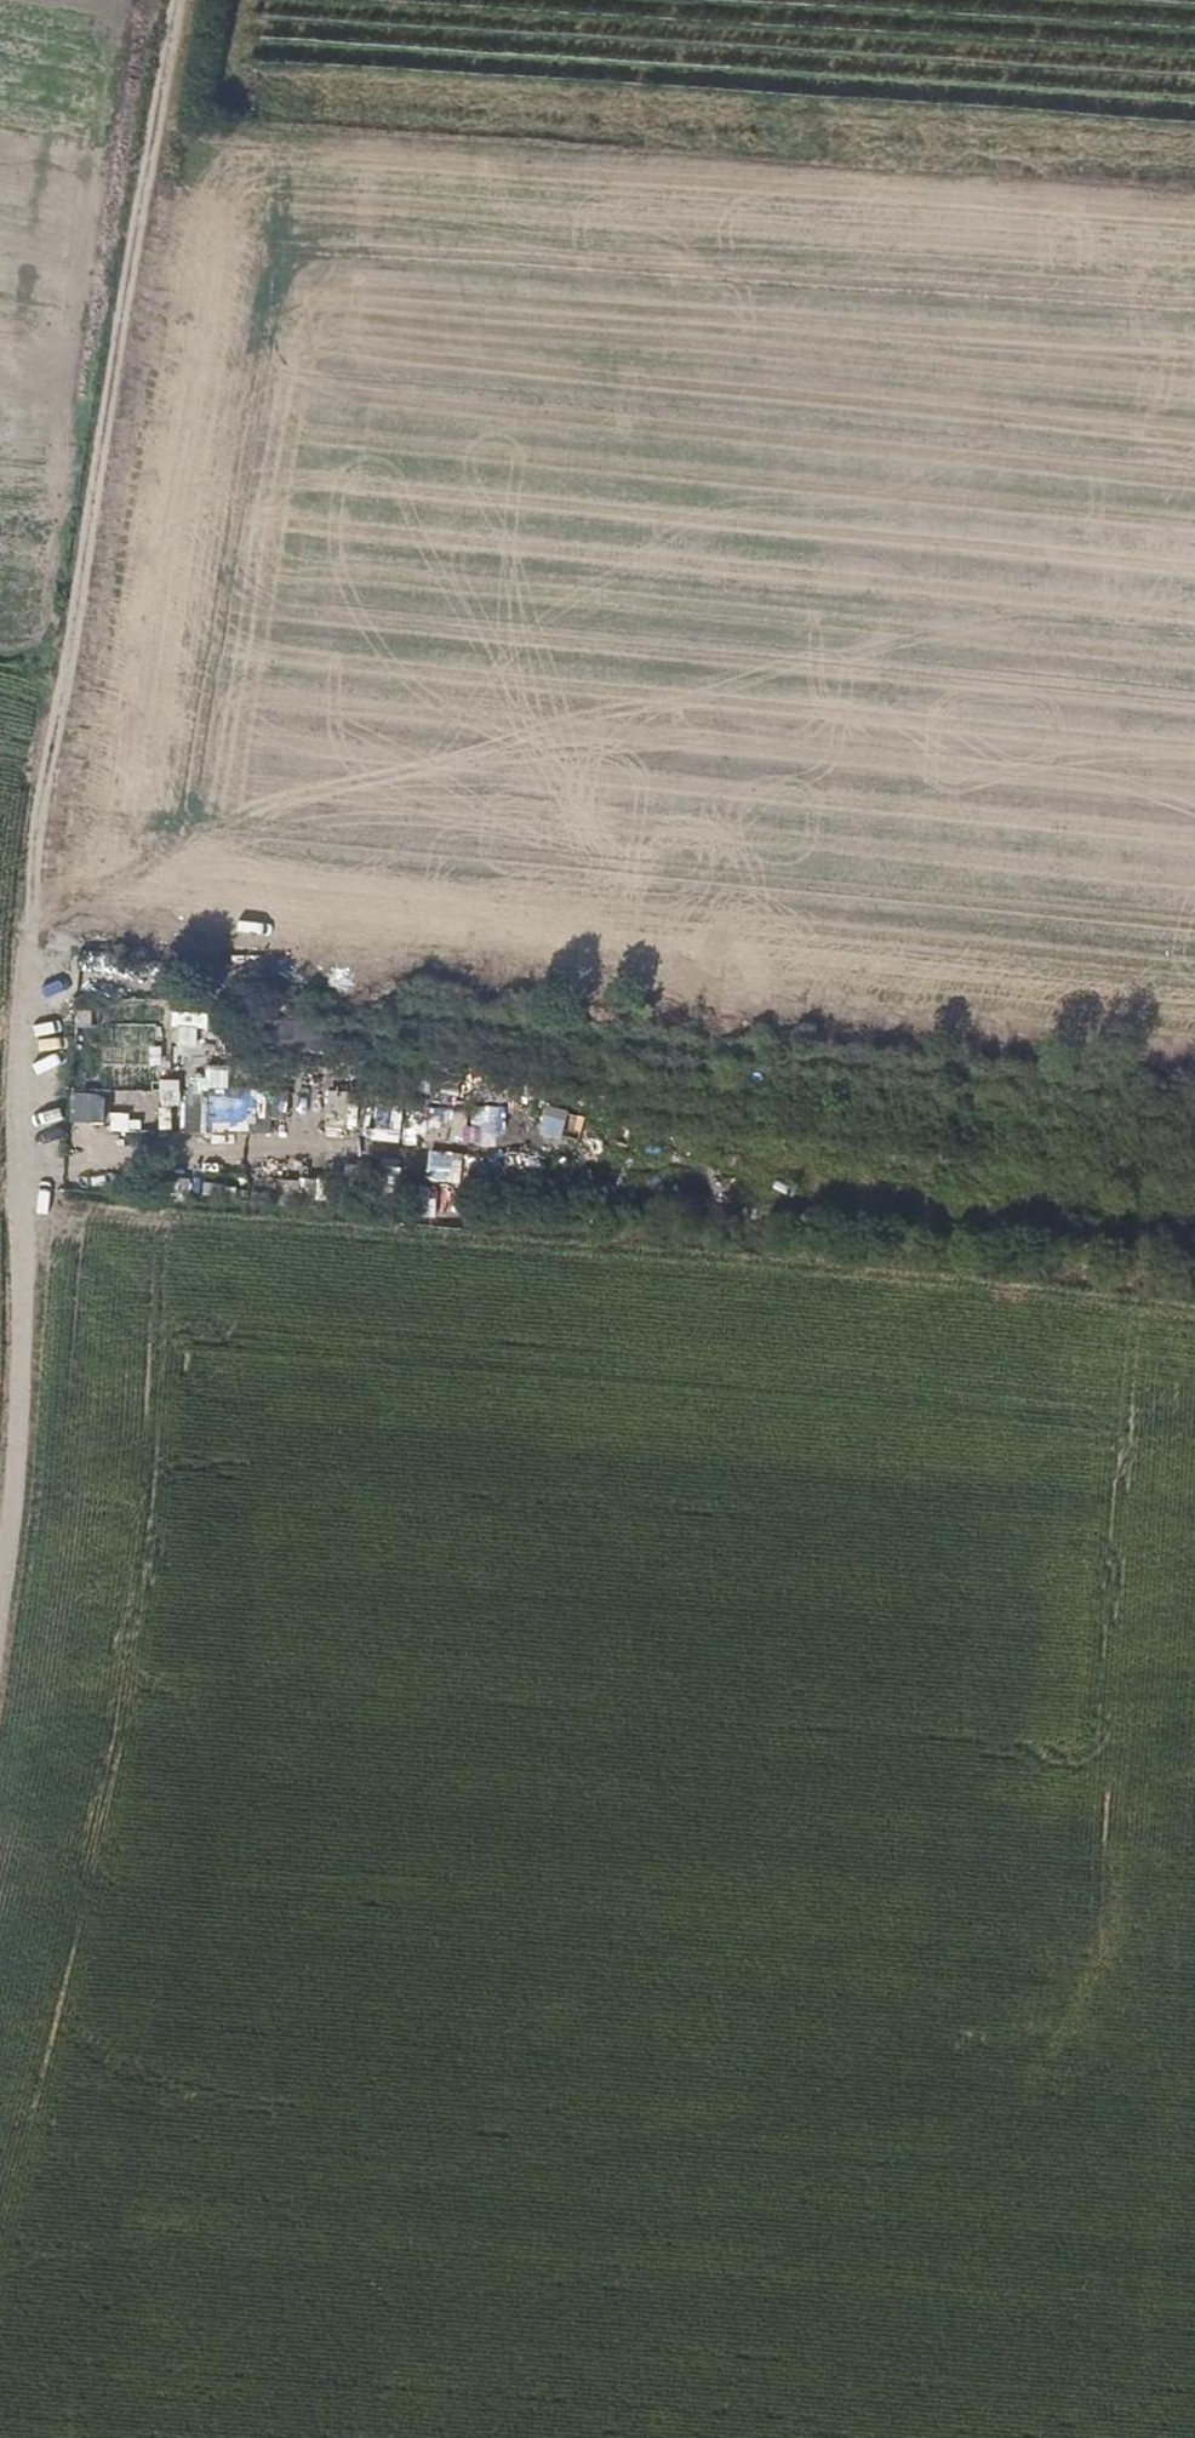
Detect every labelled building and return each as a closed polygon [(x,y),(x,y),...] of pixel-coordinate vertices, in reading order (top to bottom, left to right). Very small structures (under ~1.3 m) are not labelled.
[(168,1027),(169,1077),(192,1076),(190,1026),(168,1027)] [(188,1086),(187,1132),(271,1134),(272,1088),(188,1086)] [(182,1128),(180,1107),(159,1108),(160,1130),(182,1128)]
